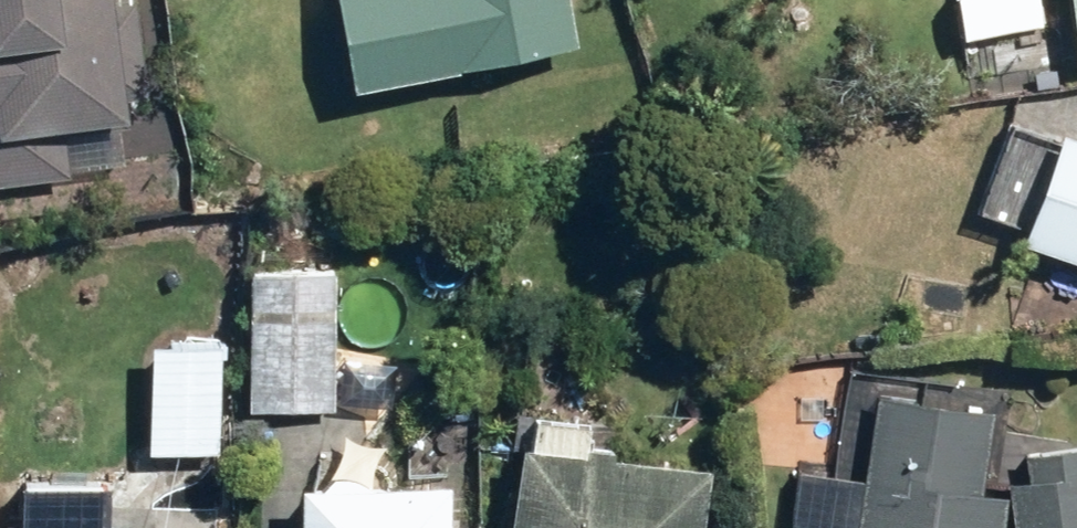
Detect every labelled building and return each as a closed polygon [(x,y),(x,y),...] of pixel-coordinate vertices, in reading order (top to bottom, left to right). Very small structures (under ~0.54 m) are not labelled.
[(112,195),(111,108),(141,108),(140,0),(0,0),(0,196),(112,195)] [(552,0),(310,0),(327,92),(561,51),(552,0)] [(938,4),(945,48),(1027,34),(1021,0),(961,0),(938,4)] [(1059,75),(1076,72),(1076,0),(1045,0),(1059,75)] [(997,120),(965,218),(1009,233),(1001,253),(1076,279),(1076,147),(997,120)] [(333,275),(239,272),(234,418),(329,421),(333,275)] [(843,391),(771,387),(766,476),(783,477),(781,527),(995,527),(997,501),(971,499),(977,398),(843,391)] [(619,470),(622,424),(487,418),(484,494),(482,527),(683,527),(685,473),(619,470)] [(1010,439),(1006,527),(1076,527),(1076,442),(1010,439)] [(442,497),(273,491),(272,527),(441,527),(442,497)]
